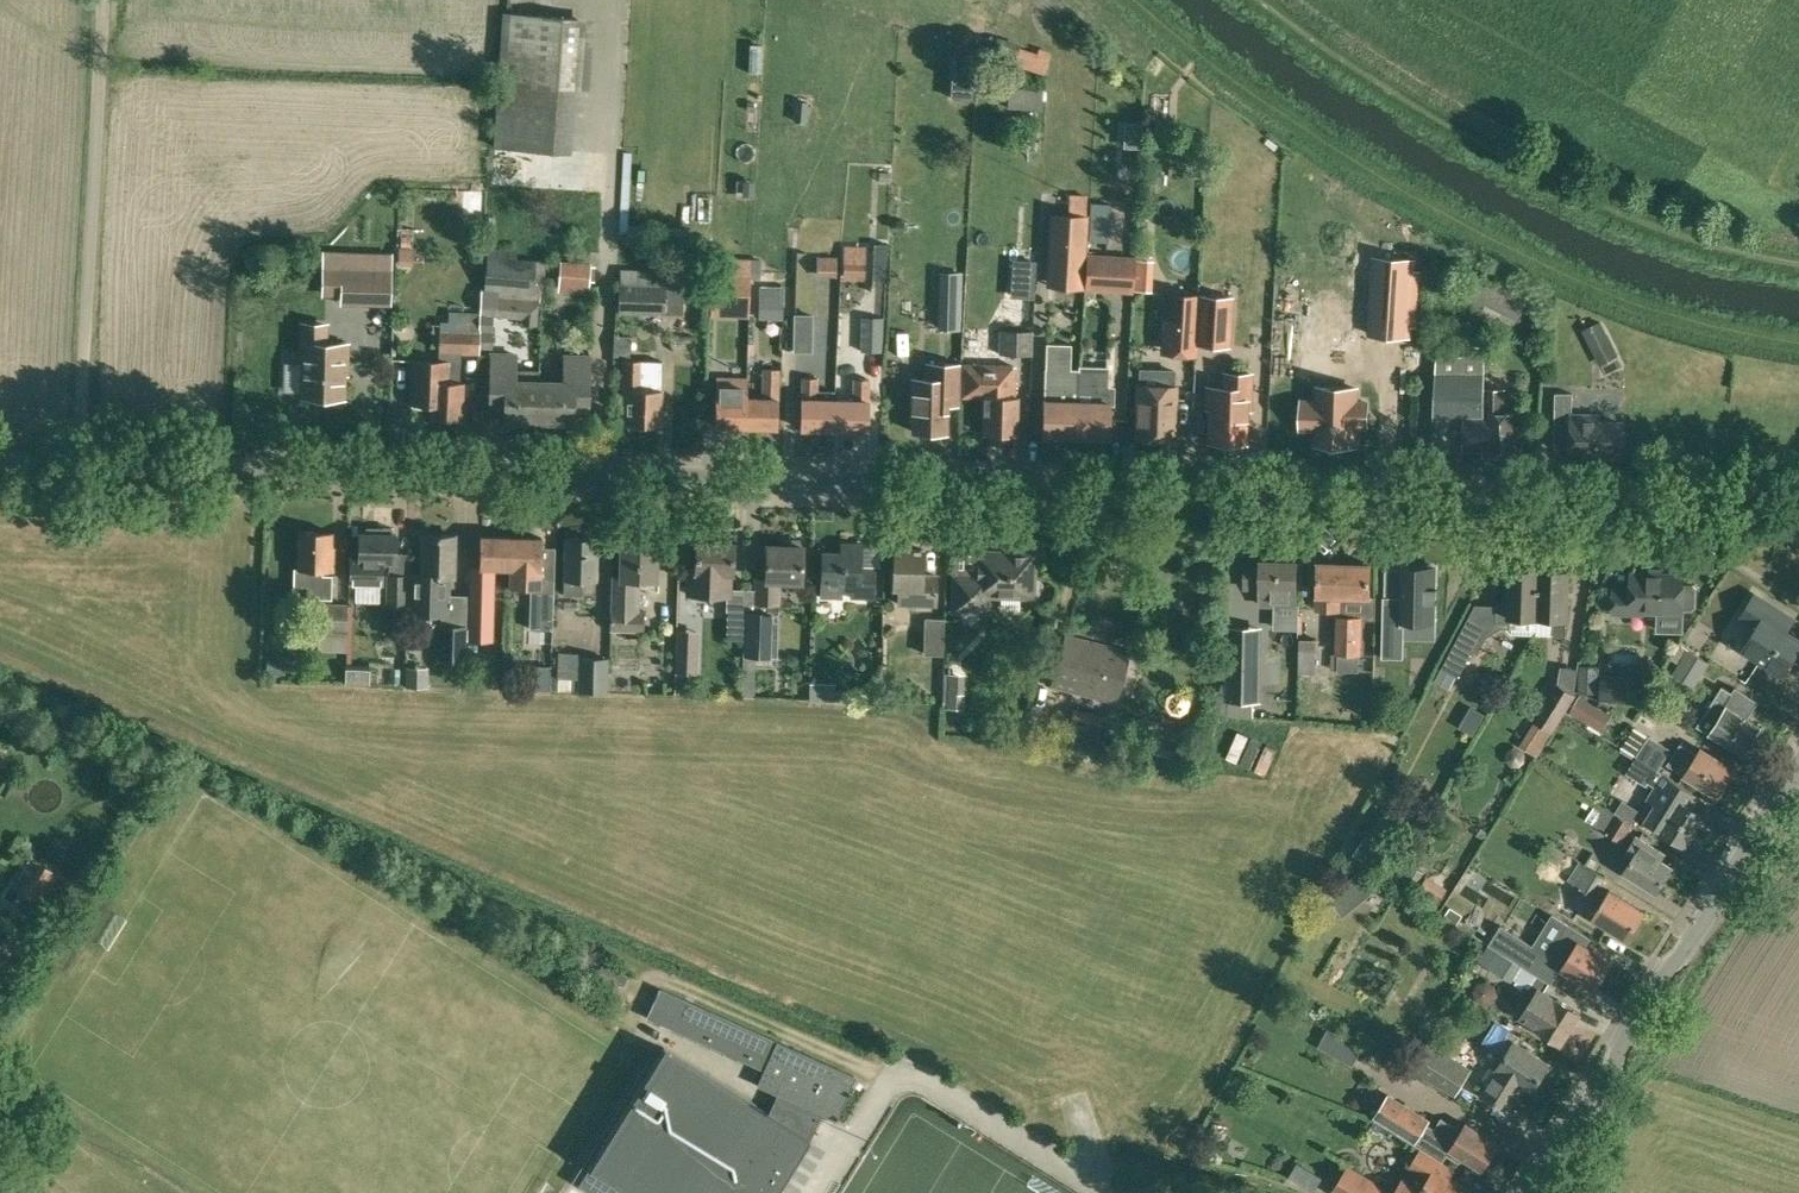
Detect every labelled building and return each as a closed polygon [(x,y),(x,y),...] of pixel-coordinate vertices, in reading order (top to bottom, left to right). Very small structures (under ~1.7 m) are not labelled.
[(569,151),(577,18),(504,13),(495,146),(569,151)] [(1013,64),(1018,50),(1020,43),(997,35),(990,56),(1013,64)] [(974,55),(954,54),(952,97),(972,98),(974,55)] [(1054,77),(1058,63),(1029,55),(1025,69),(1054,77)] [(1044,106),(1044,90),(1029,90),(1016,89),(1015,106),(1044,106)] [(807,120),(807,105),(794,104),(793,119),(807,120)] [(1053,207),(1049,285),(1083,288),(1086,213),(1087,194),(1072,193),(1072,208),(1053,207)] [(886,280),(886,259),(887,243),(875,242),(875,258),(873,279),(886,280)] [(865,280),(866,244),(843,244),(842,280),(865,280)] [(481,289),(479,312),(479,315),(493,316),(522,318),(521,323),(537,325),(539,306),(541,307),(546,260),(516,258),(516,248),(488,247),(487,257),(486,257),(485,289),(481,289)] [(1133,293),(1135,255),(1087,252),(1084,289),(1133,293)] [(836,276),(837,255),(817,255),(816,276),(836,276)] [(1412,257),(1374,255),(1368,331),(1407,334),(1412,257)] [(760,259),(751,259),(750,275),(750,278),(759,279),(759,270),(760,259)] [(588,294),(590,263),(560,260),(558,292),(588,294)] [(391,305),(392,268),(322,266),(321,295),(340,296),(340,304),(391,305)] [(683,313),(684,284),(666,284),(666,269),(618,268),(617,313),(665,314),(665,313),(683,313)] [(710,315),(749,316),(750,278),(750,275),(711,274),(710,315)] [(1518,318),(1525,301),(1514,298),(1492,286),(1476,279),(1468,294),(1484,301),(1507,313),(1518,318)] [(783,319),(783,286),(759,285),(759,295),(758,295),(758,318),(783,319)] [(1196,356),(1197,344),(1200,293),(1163,291),(1159,354),(1196,356)] [(961,329),(962,294),(940,293),(939,329),(961,329)] [(1234,295),(1200,293),(1197,344),(1231,346),(1234,295)] [(478,345),(479,315),(479,312),(450,311),(450,318),(441,318),(440,360),(411,359),(409,404),(410,404),(411,408),(422,409),(424,405),(430,405),(430,418),(462,419),(464,382),(462,382),(463,351),(478,351),(478,345)] [(815,350),(815,315),(793,314),(792,349),(815,350)] [(493,316),(479,315),(478,345),(493,345),(493,316)] [(882,353),(882,317),(860,316),(859,352),(882,353)] [(1600,365),(1619,356),(1601,319),(1582,329),(1600,365)] [(285,363),(284,392),(303,392),(303,396),(342,397),(343,373),(346,373),(346,344),(328,344),(328,329),(328,321),(301,321),(300,343),(302,343),(302,363),(285,363)] [(1033,330),(999,328),(998,352),(1032,354),(1033,330)] [(614,334),(614,355),(630,356),(631,335),(614,334)] [(1077,400),(1078,368),(1071,368),(1071,343),(1046,342),(1045,367),(1044,399),(1043,435),(1076,436),(1077,400)] [(1512,454),(1514,412),(1504,411),(1504,388),(1483,387),(1484,346),(1436,344),(1433,449),(1490,450),(1490,453),(1512,454)] [(538,421),(539,380),(516,379),(517,351),(489,351),(487,400),(488,400),(487,416),(503,416),(503,420),(538,421)] [(539,380),(538,421),(573,422),(573,416),(589,416),(589,403),(590,353),(564,352),(563,380),(539,380)] [(661,425),(662,390),(661,390),(661,361),(641,361),(641,360),(621,359),(621,389),(622,389),(621,414),(627,414),(627,424),(661,425)] [(959,405),(961,362),(925,361),(924,376),(912,376),(912,393),(911,417),(913,417),(912,432),(946,432),(947,405),(959,405)] [(1014,396),(1015,378),(1014,364),(961,362),(960,398),(981,399),(981,420),(983,420),(983,434),(1017,435),(1018,396),(1014,396)] [(1077,400),(1076,436),(1109,437),(1110,401),(1108,401),(1109,366),(1078,365),(1078,368),(1077,400)] [(1137,437),(1175,438),(1177,386),(1176,386),(1176,367),(1140,366),(1140,385),(1139,385),(1137,437)] [(762,398),(747,397),(746,427),(777,428),(778,368),(762,367),(762,398)] [(1250,409),(1251,373),(1226,372),(1226,387),(1209,387),(1209,408),(1211,408),(1210,439),(1246,441),(1247,409),(1250,409)] [(748,376),(716,375),(715,427),(746,427),(747,397),(748,376)] [(835,399),(835,389),(818,389),(818,376),(802,376),(801,398),(800,428),(834,429),(835,399)] [(835,399),(834,429),(867,430),(869,378),(852,378),(852,399),(835,399)] [(1308,400),(1307,429),(1317,429),(1316,443),(1354,445),(1355,423),(1362,423),(1363,402),(1356,401),(1356,388),(1318,386),(1318,400),(1318,401),(1308,400)] [(1621,457),(1622,421),(1599,420),(1599,414),(1572,414),(1573,392),(1555,392),(1554,447),(1570,448),(1570,450),(1585,450),(1584,457),(1621,457)] [(358,532),(358,555),(349,554),(349,583),(383,584),(384,562),(395,563),(395,532),(393,532),(393,527),(374,527),(374,532),(358,532)] [(333,571),(334,546),(332,546),(332,531),(299,530),(297,568),(293,568),(293,589),(297,589),(297,598),(332,599),(332,575),(322,574),(323,571),(333,571)] [(454,576),(455,534),(423,534),(421,571),(409,571),(408,614),(450,616),(451,576),(454,576)] [(510,568),(511,536),(479,535),(478,567),(479,567),(479,586),(494,586),(494,567),(510,568)] [(510,568),(510,586),(530,586),(541,587),(540,598),(554,598),(556,547),(542,547),(542,537),(511,536),(510,568)] [(596,581),(597,539),(564,538),(563,580),(564,580),(563,594),(582,595),(582,591),(593,592),(593,581),(596,581)] [(656,581),(657,540),(621,539),(620,575),(611,575),(609,631),(643,632),(644,608),(639,608),(640,580),(656,581)] [(685,568),(684,596),(709,597),(729,598),(730,574),(733,574),(734,542),(695,541),(694,568),(685,568)] [(780,604),(781,582),(801,582),(802,544),(765,544),(765,577),(754,576),(753,610),(745,609),(743,639),(741,696),(754,697),(755,663),(772,664),(773,656),(776,656),(778,604),(780,604)] [(859,568),(860,547),(840,546),(840,552),(821,552),(820,595),(840,595),(841,591),(851,591),(851,596),(873,596),(874,568),(859,568)] [(937,606),(938,573),(922,573),(923,549),(894,548),(892,588),(897,588),(896,605),(937,606)] [(950,613),(989,614),(989,596),(1034,597),(1035,552),(975,550),(974,574),(951,574),(950,613)] [(1296,608),(1298,562),(1261,561),(1261,564),(1246,564),(1245,589),(1260,589),(1259,606),(1296,608)] [(1316,596),(1315,610),(1338,610),(1338,615),(1336,615),(1335,653),(1338,654),(1338,670),(1359,671),(1359,653),(1362,653),(1363,619),(1376,619),(1376,594),(1371,594),(1372,563),(1319,561),(1317,596),(1316,596)] [(1383,655),(1404,656),(1404,621),(1434,622),(1435,566),(1406,565),(1405,596),(1385,596),(1383,655)] [(1538,617),(1539,569),(1510,568),(1509,602),(1496,601),(1496,604),(1496,621),(1506,622),(1506,627),(1512,634),(1531,634),(1536,629),(1537,618),(1538,618),(1538,617)] [(1567,619),(1569,570),(1539,569),(1538,617),(1538,618),(1554,619),(1553,634),(1567,635),(1567,619)] [(1698,607),(1698,589),(1694,585),(1684,585),(1685,575),(1631,573),(1630,590),(1613,589),(1612,613),(1643,614),(1643,612),(1658,612),(1658,622),(1662,626),(1678,627),(1683,623),(1683,610),(1694,610),(1698,607)] [(408,574),(407,574),(386,574),(385,607),(407,607),(408,574)] [(1798,648),(1798,636),(1787,629),(1794,617),(1756,593),(1742,615),(1758,625),(1742,650),(1782,675),(1798,648)] [(467,638),(492,639),(493,600),(468,599),(467,638)] [(346,652),(347,618),(348,603),(318,602),(318,617),(317,651),(346,652)] [(745,609),(727,609),(726,638),(743,639),(745,609)] [(944,655),(945,618),(925,617),(923,654),(944,655)] [(1264,620),(1229,619),(1227,700),(1262,701),(1264,620)] [(464,659),(465,626),(441,625),(439,658),(464,659)] [(1484,642),(1462,630),(1442,668),(1459,677),(1473,651),(1478,653),(1484,642)] [(1114,703),(1128,653),(1065,636),(1052,685),(1114,703)] [(1316,672),(1316,668),(1317,638),(1299,638),(1298,672),(1302,672),(1302,673),(1315,674),(1315,672),(1316,672)] [(1695,687),(1710,662),(1687,648),(1671,672),(1695,687)] [(695,653),(676,652),(675,674),(688,674),(695,675),(695,653)] [(578,657),(558,656),(557,678),(559,678),(558,690),(575,690),(577,690),(577,691),(608,692),(609,657),(578,656),(578,657)] [(355,665),(354,684),(379,684),(379,666),(355,665)] [(1597,691),(1598,666),(1580,665),(1578,690),(1597,691)] [(404,685),(425,686),(426,667),(405,666),(404,685)] [(549,690),(550,668),(531,668),(531,689),(549,690)] [(964,694),(965,674),(947,673),(946,693),(964,694)] [(1640,703),(1640,696),(1641,675),(1600,673),(1599,701),(1640,703)] [(675,674),(675,688),(687,688),(688,674),(675,674)] [(1542,749),(1553,732),(1576,694),(1556,681),(1532,719),(1535,721),(1525,737),(1542,749)] [(847,701),(847,690),(835,690),(835,683),(809,682),(809,700),(835,701),(847,701)] [(1721,685),(1696,725),(1709,733),(1708,734),(1743,755),(1762,725),(1748,717),(1758,701),(1735,687),(1732,691),(1721,685)] [(1592,697),(1581,710),(1608,733),(1618,720),(1592,697)] [(1107,733),(1111,717),(1102,715),(1102,713),(1074,706),(1066,738),(1093,745),(1097,730),(1107,733)] [(1658,770),(1659,769),(1671,748),(1650,735),(1637,756),(1658,770)] [(1697,754),(1682,743),(1680,742),(1667,764),(1684,775),(1684,776),(1717,796),(1734,769),(1701,748),(1697,754)] [(1701,796),(1659,769),(1658,770),(1637,756),(1627,773),(1647,786),(1649,782),(1653,785),(1646,798),(1656,805),(1655,807),(1658,809),(1651,821),(1647,819),(1647,820),(1661,829),(1661,830),(1686,846),(1705,815),(1694,808),(1701,796)] [(1621,842),(1633,823),(1605,806),(1593,824),(1621,842)] [(1656,892),(1673,864),(1662,857),(1665,852),(1636,834),(1626,850),(1634,855),(1623,872),(1656,892)] [(1371,869),(1384,848),(1364,836),(1351,856),(1371,869)] [(1558,865),(1566,852),(1552,844),(1544,856),(1558,865)] [(1595,896),(1606,877),(1579,861),(1568,880),(1595,896)] [(1425,871),(1414,864),(1408,873),(1420,880),(1425,871)] [(1352,914),(1382,892),(1369,874),(1339,896),(1352,914)] [(1627,938),(1645,911),(1611,889),(1593,917),(1627,938)] [(1521,964),(1546,980),(1551,983),(1562,967),(1596,989),(1613,962),(1586,945),(1591,936),(1569,922),(1549,954),(1501,924),(1489,944),(1521,964)] [(1557,996),(1542,987),(1546,980),(1521,964),(1489,944),(1479,960),(1511,980),(1513,978),(1529,988),(1527,992),(1532,995),(1518,1017),(1537,1029),(1561,1044),(1581,1012),(1556,997),(1557,996)] [(10,961),(0,954),(0,976),(10,961)] [(623,988),(629,974),(602,962),(595,976),(623,988)] [(854,1076),(660,988),(647,1016),(764,1069),(757,1084),(778,1093),(769,1112),(664,1047),(578,1184),(592,1192),(776,1192),(810,1137),(821,1113),(835,1119),(854,1076)] [(1531,1090),(1549,1063),(1515,1040),(1516,1039),(1499,1030),(1489,1045),(1505,1055),(1497,1068),(1481,1092),(1508,1110),(1524,1086),(1531,1090)] [(1455,1096),(1465,1079),(1473,1067),(1428,1040),(1411,1069),(1455,1096)] [(1434,1127),(1428,1123),(1431,1118),(1388,1091),(1372,1116),(1443,1161),(1448,1154),(1460,1161),(1462,1157),(1483,1170),(1499,1143),(1466,1122),(1461,1130),(1441,1117),(1434,1127)] [(1470,1189),(1449,1176),(1453,1169),(1420,1149),(1394,1192),(1467,1192),(1470,1189)] [(1387,1189),(1348,1164),(1331,1192),(1332,1192),(1385,1192),(1387,1189)]
